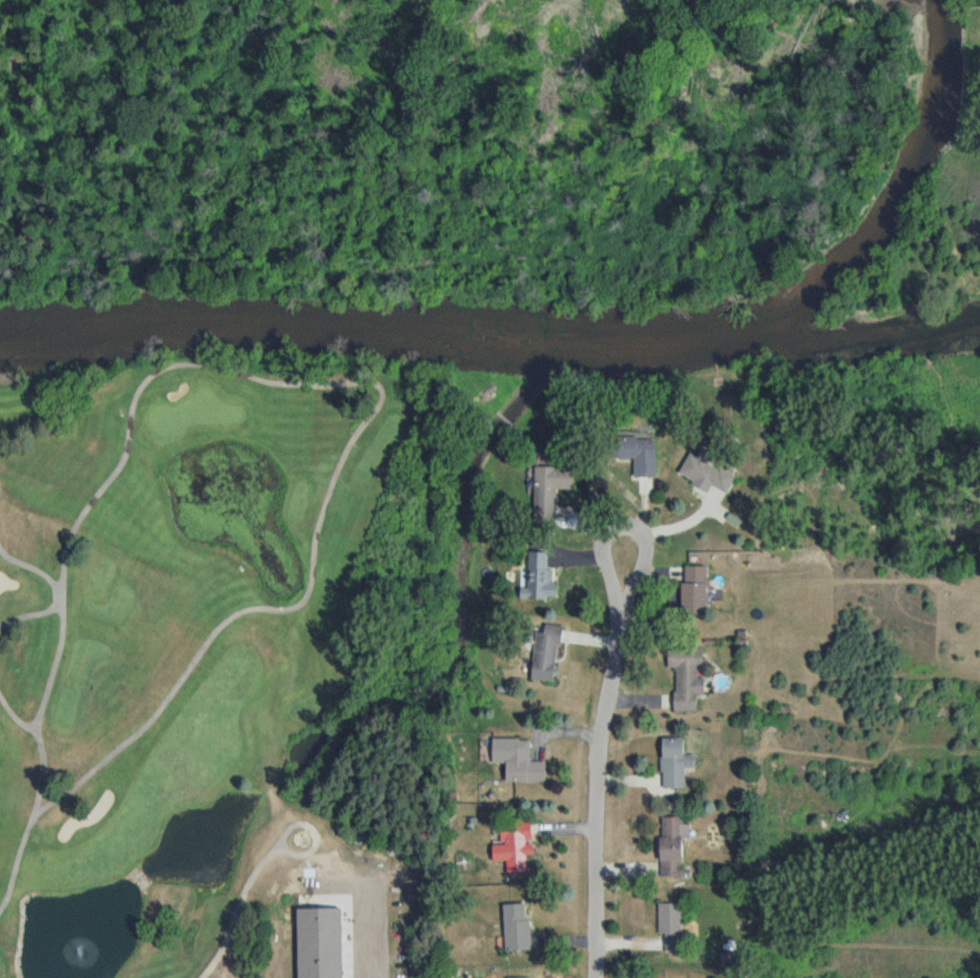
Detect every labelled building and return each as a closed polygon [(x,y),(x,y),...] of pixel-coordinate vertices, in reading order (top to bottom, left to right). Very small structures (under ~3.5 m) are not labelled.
[(659,439),(619,439),(619,459),(637,460),(637,479),(659,479),(659,439)] [(681,477),(711,492),(713,487),(729,495),(739,478),(692,454),(681,477)] [(559,491),(576,491),(576,468),(536,468),(536,522),(559,522),(559,491)] [(555,599),(555,554),(542,554),(542,573),(534,573),(534,600),(555,599)] [(685,616),(710,616),(710,567),(685,567),(685,616)] [(533,681),(558,684),(564,627),(540,625),(533,681)] [(679,669),(678,712),(700,712),(700,697),(706,697),(706,649),(671,649),(671,669),(679,669)] [(687,738),(664,739),(664,789),(687,789),(687,768),(697,768),(697,756),(687,756),(687,738)] [(495,764),(509,764),(509,783),(548,783),(548,762),(531,762),(532,740),(495,739),(495,764)] [(663,877),(685,877),(685,838),(692,838),(692,818),(663,818),(663,877)] [(534,821),(504,821),(504,845),(496,846),(496,862),(511,862),(511,874),(534,873),(534,821)] [(507,952),(532,951),(531,904),(507,905),(507,952)] [(661,934),(666,934),(666,952),(687,952),(687,904),(661,904),(661,934)]
